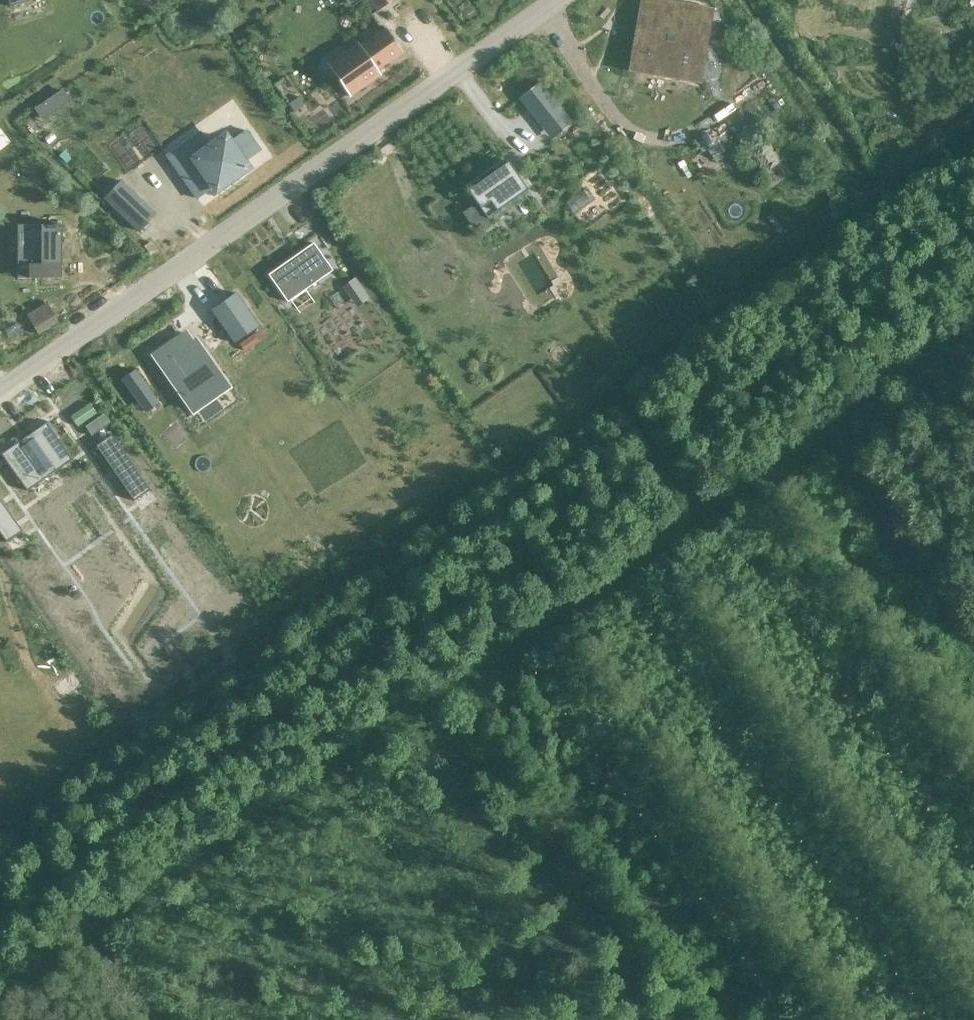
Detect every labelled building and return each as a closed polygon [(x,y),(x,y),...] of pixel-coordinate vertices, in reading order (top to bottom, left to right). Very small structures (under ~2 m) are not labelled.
[(380,12),(397,0),(371,0),(380,12)] [(711,10),(655,0),(642,0),(631,67),(699,79),(711,10)] [(378,70),(403,53),(385,27),(384,27),(385,29),(361,46),(358,42),(348,49),(349,50),(340,56),(344,60),(343,61),(348,68),(336,76),(342,84),(342,85),(350,97),(381,75),(378,70)] [(528,77),(508,91),(524,114),(544,100),(528,77)] [(70,102),(62,91),(55,95),(63,107),(70,102)] [(55,100),(24,120),(33,134),(64,114),(55,100)] [(215,186),(216,189),(246,168),(243,163),(260,151),(246,131),(229,143),(225,138),(196,158),(186,143),(167,156),(197,198),(215,186)] [(730,150),(771,194),(786,181),(745,137),(730,150)] [(487,219),(528,190),(508,162),(468,191),(487,219)] [(88,183),(123,216),(139,198),(104,165),(88,183)] [(17,225),(18,264),(62,264),(62,225),(17,225)] [(287,302),(332,270),(313,243),(268,275),(287,302)] [(356,278),(344,286),(351,296),(363,288),(356,278)] [(211,310),(235,343),(258,327),(235,293),(211,310)] [(28,348),(52,333),(39,312),(15,327),(28,348)] [(254,335),(240,345),(245,351),(258,342),(254,335)] [(175,340),(154,355),(193,412),(228,387),(195,341),(182,350),(175,340)] [(135,371),(122,380),(139,404),(152,395),(135,371)] [(89,404),(71,417),(77,426),(96,413),(89,404)] [(105,413),(86,427),(92,436),(111,423),(105,413)] [(1,454),(27,491),(72,459),(46,422),(1,454)] [(108,464),(134,501),(151,490),(125,453),(108,464)] [(10,513),(0,499),(0,520),(10,513)]
